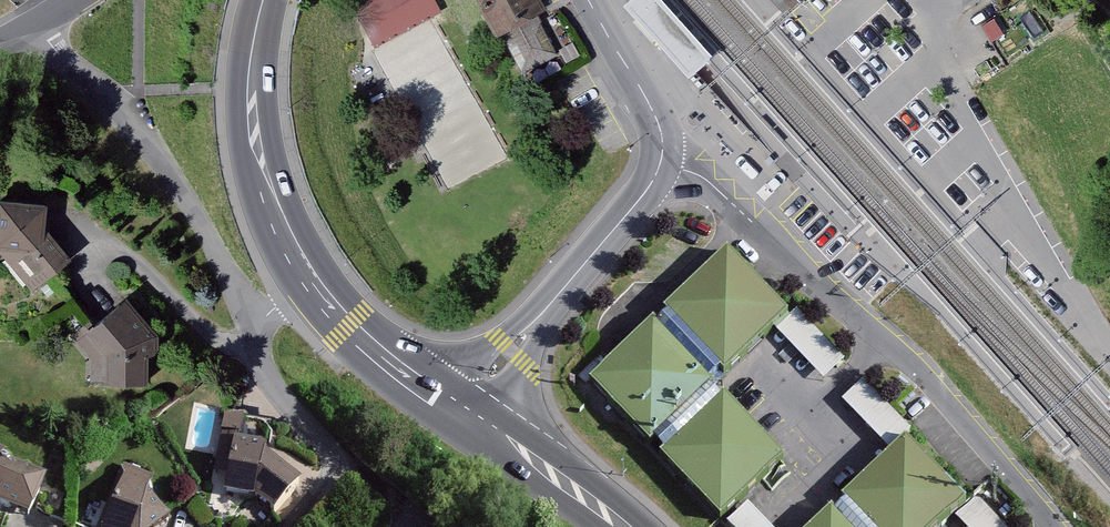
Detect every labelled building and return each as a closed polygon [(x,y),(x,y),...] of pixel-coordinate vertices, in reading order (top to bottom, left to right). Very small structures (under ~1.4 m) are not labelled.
[(432,0),(378,0),(359,10),(380,48),(441,15),(432,0)] [(535,0),(483,0),(526,74),(553,59),(532,23),(544,16),(535,0)] [(624,0),(688,72),(712,52),(666,0),(624,0)] [(47,213),(2,212),(3,251),(38,290),(69,269),(45,234),(47,213)] [(786,315),(729,255),(596,378),(722,514),(784,456),(711,386),(786,315)] [(775,331),(822,382),(842,363),(796,312),(775,331)] [(155,341),(131,315),(96,340),(109,359),(109,390),(153,390),(155,341)] [(883,447),(904,428),(862,382),(841,401),(883,447)] [(225,438),(234,439),(226,490),(257,495),(275,510),(301,481),(267,451),(268,444),(248,441),(252,415),(229,412),(225,438)] [(906,441),(818,526),(938,526),(964,502),(906,441)] [(0,454),(0,510),(31,523),(46,487),(1,468),(6,456),(0,454)] [(130,475),(112,526),(167,526),(147,501),(151,482),(130,475)] [(725,524),(728,526),(768,526),(747,504),(725,524)]
